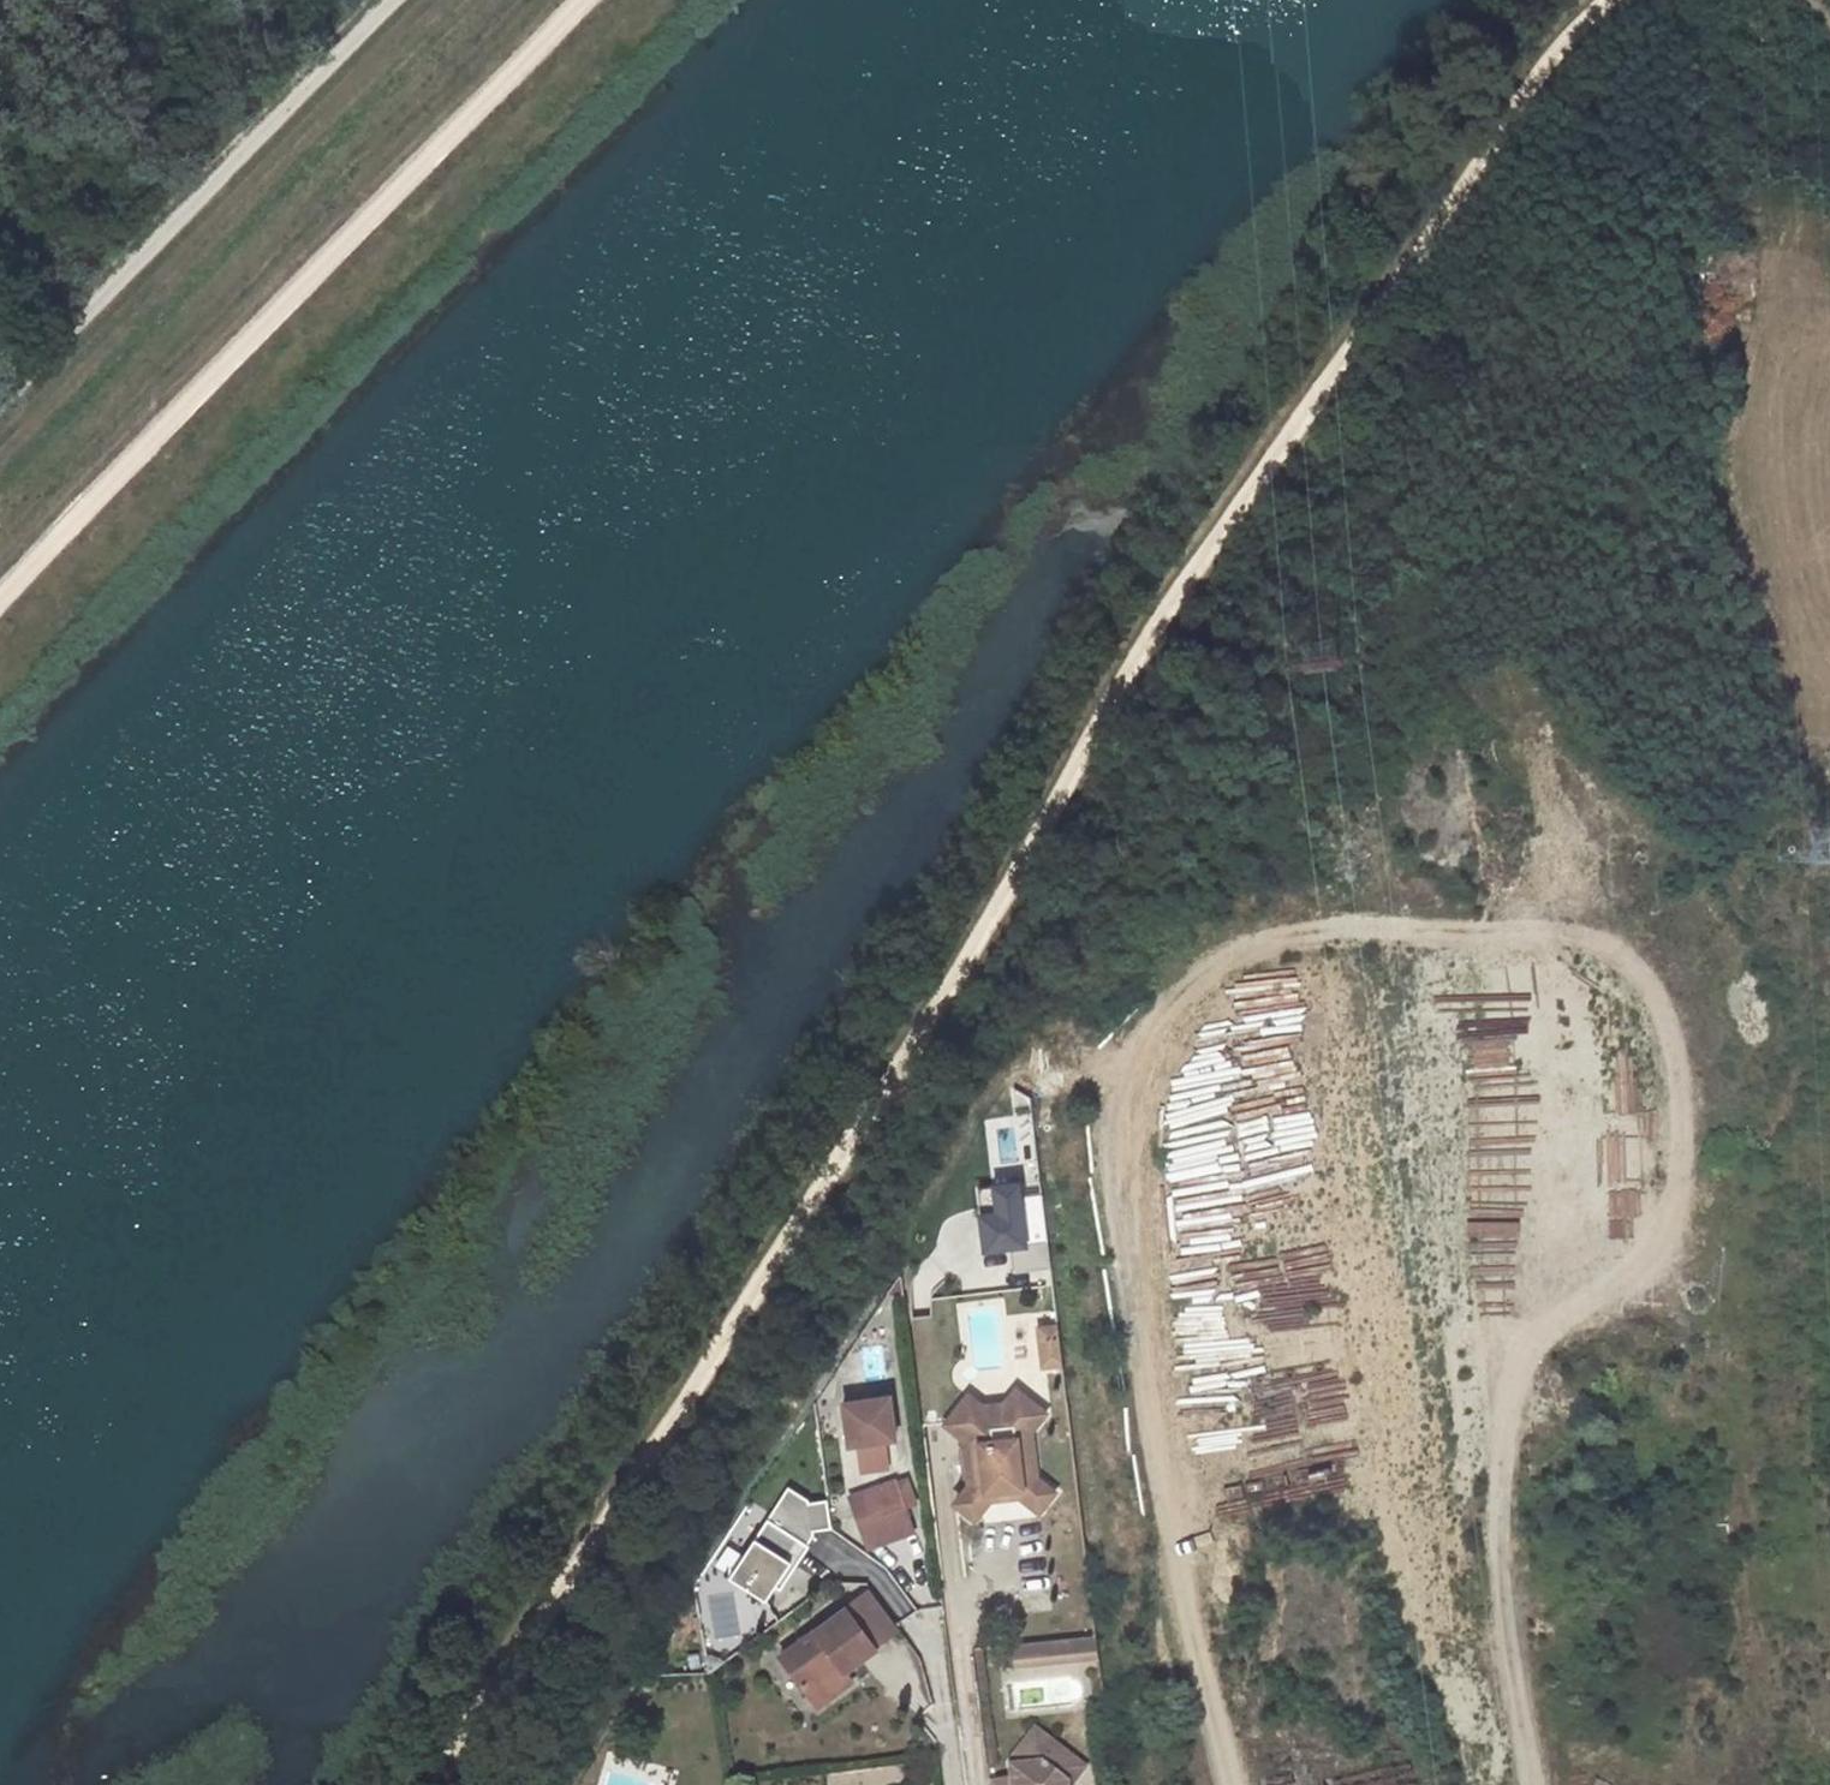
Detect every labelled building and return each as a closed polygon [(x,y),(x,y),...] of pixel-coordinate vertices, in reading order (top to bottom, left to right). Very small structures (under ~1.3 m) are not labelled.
[(1015,1275),(1053,1271),(1050,1243),(1027,1246),(1020,1186),(996,1188),(1000,1215),(983,1217),(987,1252),(1012,1249),(1015,1275)] [(996,1188),(980,1190),(983,1217),(1000,1215),(996,1188)] [(1061,1338),(1060,1328),(1042,1331),(1043,1341),(1061,1338)] [(1064,1364),(1061,1338),(1043,1341),(1046,1366),(1064,1364)] [(1015,1415),(1035,1430),(1046,1416),(1018,1394),(1007,1408),(984,1411),(970,1399),(966,1404),(984,1419),(1015,1415)] [(851,1445),(897,1440),(892,1397),(846,1402),(851,1445)] [(971,1489),(957,1507),(976,1522),(991,1502),(999,1493),(1011,1491),(1021,1499),(1041,1514),(1055,1495),(1037,1481),(1032,1434),(1035,1430),(1015,1415),(984,1419),(966,1404),(948,1428),(966,1442),(971,1489)] [(893,1444),(895,1470),(908,1469),(907,1443),(893,1444)] [(893,1480),(911,1525),(920,1522),(902,1476),(893,1480)] [(848,1498),(857,1520),(866,1543),(911,1525),(893,1480),(848,1498)] [(999,1493),(991,1502),(1021,1499),(1011,1491),(999,1493)] [(730,1577),(766,1601),(775,1586),(791,1563),(796,1566),(810,1545),(769,1517),(730,1577)] [(775,1586),(780,1589),(796,1566),(791,1563),(775,1586)] [(890,1633),(864,1598),(845,1612),(870,1647),(890,1633)] [(843,1609),(779,1658),(809,1698),(842,1672),(872,1649),(870,1647),(845,1612),(843,1609)] [(1055,1644),(1057,1663),(1099,1658),(1097,1639),(1055,1644)] [(1015,1649),(1017,1667),(1057,1663),(1055,1644),(1015,1649)] [(815,1707),(849,1681),(842,1672),(809,1698),(815,1707)] [(1050,1741),(1035,1730),(1030,1737),(1045,1748),(1050,1741)] [(989,1784),(1066,1784),(1066,1783),(1080,1765),(1050,1741),(1045,1748),(1030,1737),(1010,1762),(1013,1780),(989,1784)] [(1066,1784),(1070,1784),(1084,1767),(1080,1765),(1066,1783),(1066,1784)]
